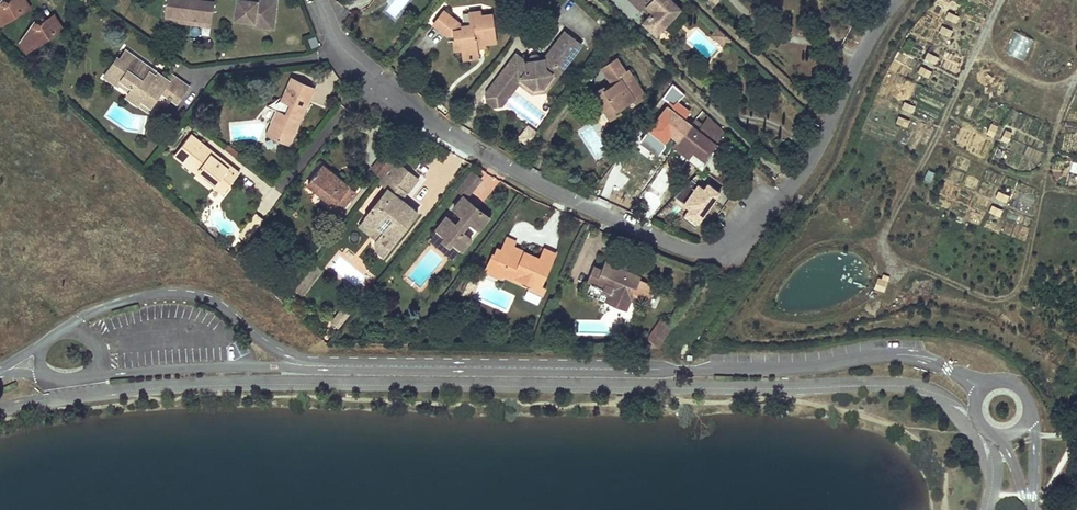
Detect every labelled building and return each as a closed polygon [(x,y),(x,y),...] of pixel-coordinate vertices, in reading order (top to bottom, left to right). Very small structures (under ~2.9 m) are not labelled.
[(0,3),(0,20),(8,10),(10,10),(11,10),(13,10),(14,10),(15,10),(19,14),(31,7),(26,0),(2,0),(0,3)] [(165,16),(179,18),(178,24),(198,26),(199,21),(213,22),(215,0),(209,0),(208,2),(194,0),(167,0),(165,16)] [(278,1),(266,0),(260,0),(260,3),(254,2),(255,0),(238,0),(235,21),(255,24),(254,27),(265,29),(266,23),(275,24),(278,1)] [(671,0),(630,0),(642,11),(643,10),(646,6),(653,13),(650,16),(643,23),(657,35),(681,9),(671,0)] [(653,13),(646,6),(643,10),(650,16),(653,13)] [(479,13),(474,13),(470,13),(471,25),(463,26),(445,11),(433,25),(447,36),(454,36),(455,41),(461,41),(461,51),(462,60),(477,58),(476,50),(476,46),(486,45),(494,44),(491,15),(480,17),(479,13)] [(949,11),(946,18),(957,22),(960,15),(949,11)] [(38,18),(38,19),(38,20),(37,20),(23,39),(32,44),(41,31),(44,31),(46,31),(48,31),(52,35),(64,28),(55,15),(47,20),(46,18),(45,17),(43,16),(42,17),(40,17),(38,18)] [(943,25),(940,32),(951,36),(954,29),(943,25)] [(557,41),(552,48),(570,61),(584,43),(566,30),(557,41)] [(1033,40),(1013,31),(1004,51),(1024,60),(1033,40)] [(452,42),(453,52),(461,51),(461,41),(455,41),(452,42)] [(556,79),(570,61),(552,48),(542,62),(524,63),(514,55),(501,73),(487,91),(487,98),(495,104),(503,103),(517,85),(520,81),(531,89),(543,87),(551,76),(556,79)] [(160,93),(176,104),(180,98),(174,94),(182,83),(172,76),(168,81),(126,51),(120,60),(117,58),(104,77),(118,87),(120,83),(130,90),(127,94),(125,97),(137,105),(140,100),(150,108),(160,93)] [(928,51),(925,58),(936,63),(939,56),(928,51)] [(593,103),(596,109),(600,114),(605,111),(611,120),(621,113),(619,109),(634,100),(636,104),(646,97),(629,71),(627,73),(617,60),(601,70),(611,84),(594,95),(593,103)] [(922,65),(918,72),(929,77),(933,70),(922,65)] [(520,81),(517,85),(530,95),(545,93),(556,79),(551,76),(543,87),(531,89),(520,81)] [(313,87),(293,78),(291,82),(294,85),(298,89),(303,92),(307,93),(311,93),(313,87)] [(294,85),(291,82),(283,100),(282,98),(267,105),(267,106),(276,111),(270,122),(273,124),(267,133),(278,139),(278,142),(289,144),(291,136),(300,124),(303,115),(306,107),(311,93),(307,93),(303,92),(298,89),(294,85)] [(118,87),(127,94),(130,90),(120,83),(118,87)] [(174,94),(180,98),(188,87),(182,83),(174,94)] [(679,141),(691,124),(685,120),(691,113),(677,103),(685,96),(673,85),(663,99),(670,104),(640,144),(658,158),(665,148),(665,146),(671,138),(678,143),(679,141)] [(140,100),(137,105),(147,112),(150,108),(140,100)] [(906,101),(903,108),(914,113),(917,106),(906,101)] [(900,115),(897,122),(908,127),(911,120),(900,115)] [(691,124),(679,141),(697,155),(705,145),(712,150),(725,133),(708,117),(704,123),(696,118),(691,124)] [(999,125),(992,122),(987,133),(994,136),(999,125)] [(518,139),(526,146),(535,134),(527,128),(518,139)] [(1013,131),(1006,128),(1002,139),(1008,142),(1013,131)] [(278,139),(267,133),(266,136),(278,142),(278,139)] [(227,187),(238,173),(190,134),(176,152),(184,158),(181,161),(213,187),(219,180),(227,187)] [(697,155),(679,141),(678,143),(674,147),(699,166),(712,150),(705,145),(697,155)] [(184,158),(176,152),(173,155),(181,161),(184,158)] [(395,161),(384,153),(377,162),(387,171),(395,161)] [(418,180),(395,161),(387,171),(381,179),(379,182),(388,189),(381,197),(382,203),(376,204),(366,217),(366,224),(377,225),(385,216),(390,216),(395,219),(391,223),(384,232),(381,236),(377,241),(375,243),(376,251),(383,256),(396,240),(396,236),(400,235),(418,212),(403,200),(418,180)] [(387,171),(377,162),(371,170),(381,179),(387,171)] [(347,202),(355,191),(323,165),(307,184),(334,206),(340,197),(347,202)] [(462,197),(466,201),(481,182),(470,173),(455,191),(462,197)] [(584,182),(594,179),(592,173),(582,177),(584,182)] [(691,175),(676,195),(690,206),(684,214),(697,223),(704,213),(700,210),(710,195),(712,196),(715,193),(717,194),(720,190),(709,181),(705,186),(691,175)] [(227,187),(219,180),(213,187),(221,194),(227,187)] [(999,190),(996,197),(1007,202),(1010,195),(999,190)] [(347,202),(340,197),(334,206),(340,210),(347,202)] [(475,211),(472,207),(473,206),(466,201),(462,197),(453,209),(462,217),(454,227),(444,219),(432,234),(457,255),(469,240),(460,232),(468,222),(477,230),(487,218),(477,210),(475,211)] [(993,204),(990,211),(1001,216),(1004,209),(993,204)] [(385,216),(377,225),(384,232),(391,223),(386,224),(385,216)] [(366,217),(358,226),(377,241),(381,236),(366,224),(366,217)] [(515,243),(507,238),(501,250),(517,259),(521,250),(514,246),(515,243)] [(517,259),(501,250),(492,271),(502,276),(504,272),(524,282),(526,279),(541,287),(557,254),(545,249),(540,258),(521,250),(517,259)] [(604,272),(596,268),(590,282),(598,286),(594,297),(610,304),(612,300),(628,307),(632,297),(636,299),(648,305),(653,293),(641,287),(644,279),(630,273),(629,274),(621,272),(622,269),(608,263),(604,272)] [(630,273),(632,269),(623,265),(622,269),(621,272),(629,274),(630,273)] [(504,272),(502,276),(529,288),(528,290),(538,294),(541,287),(526,279),(524,282),(504,272)] [(890,280),(879,277),(875,289),(886,292),(890,280)] [(461,294),(468,298),(475,282),(468,279),(461,294)] [(612,300),(610,304),(630,313),(636,299),(632,297),(628,307),(612,300)] [(655,340),(667,322),(664,320),(644,349),(648,349),(660,350),(663,346),(655,340)] [(663,346),(675,328),(667,322),(655,340),(663,346)] [(418,338),(400,337),(399,345),(413,346),(418,338)]
